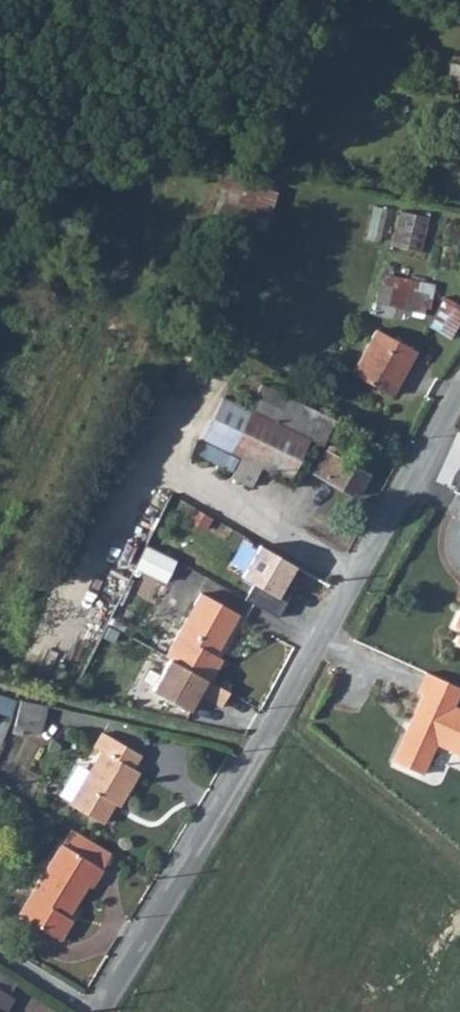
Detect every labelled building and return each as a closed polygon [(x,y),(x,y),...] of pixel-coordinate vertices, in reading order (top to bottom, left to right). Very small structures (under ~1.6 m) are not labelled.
[(459,9),(459,0),(444,0),(443,6),(459,9)] [(453,65),(448,85),(459,87),(459,66),(453,65)] [(273,217),(279,189),(263,185),(257,213),(273,217)] [(401,209),(394,246),(425,252),(433,216),(401,209)] [(431,313),(438,284),(386,271),(378,300),(431,313)] [(431,326),(454,338),(459,328),(459,303),(447,296),(431,326)] [(351,371),(391,394),(417,351),(377,329),(351,371)] [(308,438),(323,444),(335,420),(261,384),(248,409),(308,438)] [(259,463),(288,477),(308,438),(248,409),(222,396),(202,436),(239,454),(259,463)] [(313,471),(354,497),(366,476),(335,456),(326,451),(313,471)] [(250,482),(259,463),(239,454),(230,472),(250,482)] [(257,544),(239,574),(255,584),(244,599),(278,617),(286,602),(278,597),(295,564),(257,544)] [(138,568),(169,582),(179,559),(149,545),(138,568)] [(150,689),(191,708),(200,695),(222,706),(229,691),(207,681),(220,662),(214,658),(237,618),(200,597),(150,689)] [(391,760),(422,774),(436,746),(459,756),(459,707),(454,705),(459,692),(459,687),(424,673),(415,692),(420,694),(391,760)] [(15,728),(25,731),(35,706),(21,702),(15,728)] [(35,706),(25,731),(40,734),(45,708),(35,706)] [(67,806),(98,824),(111,803),(115,805),(135,772),(130,768),(137,756),(99,734),(92,746),(99,751),(67,806)] [(99,871),(98,870),(57,845),(15,916),(50,938),(56,941),(69,920),(64,917),(83,886),(88,888),(94,879),(99,871)] [(14,999),(0,990),(0,1011),(6,1011),(14,999)]
